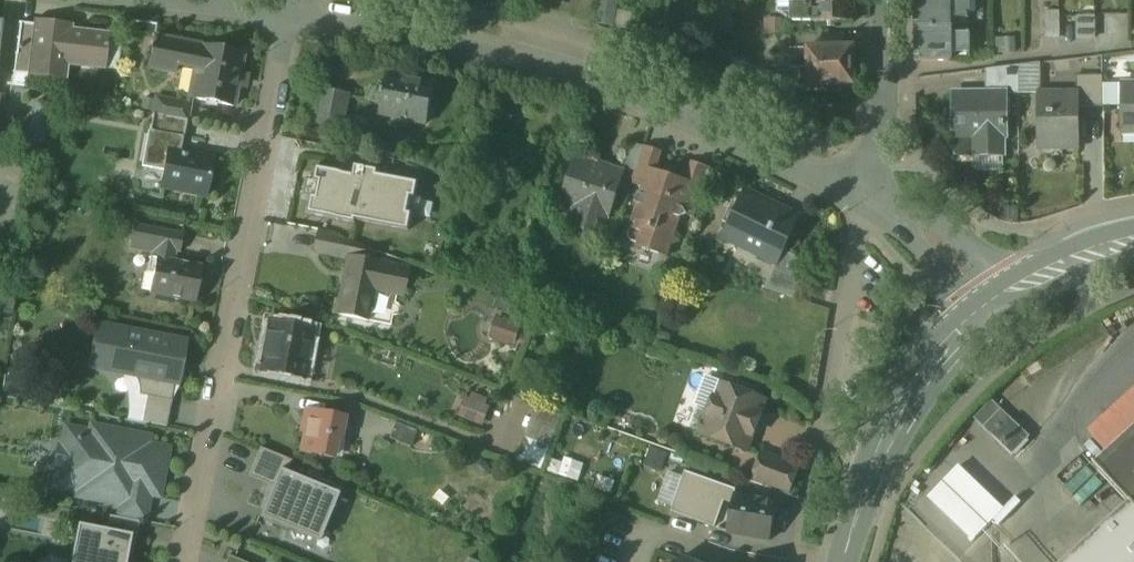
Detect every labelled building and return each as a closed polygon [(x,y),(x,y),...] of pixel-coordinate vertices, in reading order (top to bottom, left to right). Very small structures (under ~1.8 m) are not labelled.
[(796,23),(817,23),(816,0),(796,0),(796,23)] [(817,23),(854,23),(854,0),(816,0),(817,23)] [(949,0),(915,0),(915,27),(950,27),(950,19),(949,0)] [(950,19),(968,18),(968,1),(964,1),(964,0),(949,0),(950,19)] [(1061,38),(1060,12),(1046,12),(1047,38),(1061,38)] [(1105,13),(1105,37),(1132,37),(1132,13),(1105,13)] [(1096,17),(1083,17),(1083,39),(1096,39),(1096,17)] [(21,23),(15,75),(51,79),(54,53),(95,58),(94,67),(104,68),(108,34),(71,30),(72,25),(34,21),(34,25),(21,23)] [(950,35),(950,27),(915,27),(916,61),(951,60),(950,35)] [(968,35),(950,35),(951,60),(969,59),(968,35)] [(201,45),(156,37),(152,60),(196,68),(201,45)] [(244,54),(218,49),(219,46),(205,43),(204,46),(201,45),(196,68),(191,97),(235,105),(244,54)] [(854,47),(808,48),(809,87),(855,86),(854,47)] [(988,69),(988,93),(956,93),(956,133),(981,132),(981,155),(1005,155),(1004,132),(1007,132),(1007,93),(1020,93),(1020,66),(988,69)] [(436,82),(388,71),(380,110),(428,120),(436,82)] [(1105,78),(1079,78),(1079,97),(1081,97),(1081,108),(1105,108),(1105,78)] [(349,92),(323,88),(317,122),(343,126),(349,92)] [(1079,97),(1040,97),(1040,142),(1059,142),(1059,148),(1081,148),(1081,108),(1081,97),(1079,97)] [(188,104),(156,98),(153,114),(185,120),(188,104)] [(185,120),(153,114),(150,130),(182,136),(185,120)] [(150,130),(149,130),(142,169),(165,173),(169,153),(179,155),(182,136),(150,130)] [(981,155),(981,132),(956,133),(956,137),(958,137),(958,155),(981,155)] [(644,148),(632,144),(624,168),(637,172),(644,148)] [(672,182),(668,181),(665,175),(657,172),(663,153),(644,147),(637,172),(632,185),(646,189),(644,195),(638,198),(641,204),(632,230),(643,233),(638,248),(668,257),(671,247),(678,243),(674,237),(680,218),(693,218),(709,169),(692,163),(686,181),(679,179),(672,182)] [(179,155),(169,153),(165,173),(161,191),(208,200),(215,162),(179,155)] [(601,169),(577,161),(568,188),(563,187),(559,200),(564,202),(564,204),(588,211),(582,230),(605,238),(612,218),(613,219),(626,175),(602,168),(601,169)] [(354,176),(313,168),(305,214),(356,224),(357,221),(410,231),(419,183),(378,175),(379,171),(356,167),(354,176)] [(800,218),(746,192),(727,230),(763,247),(759,255),(778,264),(784,252),(800,218)] [(184,237),(135,228),(131,252),(153,257),(152,262),(161,264),(161,261),(175,264),(177,254),(181,254),(184,237)] [(351,246),(319,235),(315,256),(348,263),(348,261),(351,246)] [(374,253),(359,248),(351,246),(348,261),(371,265),(374,253)] [(778,264),(766,289),(794,299),(811,265),(784,252),(778,264)] [(175,264),(161,261),(161,264),(159,275),(155,274),(151,295),(196,303),(202,269),(175,264)] [(371,265),(348,261),(348,263),(340,303),(338,302),(335,317),(368,323),(374,291),(398,296),(402,275),(380,271),(381,267),(371,265)] [(0,289),(0,314),(12,316),(16,292),(0,289)] [(398,296),(374,291),(368,323),(392,327),(398,296)] [(497,317),(495,326),(518,332),(520,323),(497,317)] [(312,333),(268,324),(258,373),(304,381),(312,333)] [(516,346),(520,335),(493,327),(490,338),(516,346)] [(183,344),(99,328),(98,335),(98,341),(100,347),(103,353),(107,358),(128,371),(132,375),(135,380),(137,385),(138,391),(138,395),(172,401),(183,344)] [(764,400),(722,385),(717,400),(714,399),(703,432),(702,434),(747,450),(752,435),(755,436),(762,414),(759,412),(764,400)] [(484,424),(493,401),(466,391),(457,414),(484,424)] [(1011,419),(993,400),(975,418),(993,437),(1011,419)] [(710,413),(699,409),(693,429),(703,432),(710,413)] [(344,418),(308,410),(299,452),(330,458),(334,439),(339,440),(344,418)] [(535,410),(522,461),(547,467),(559,416),(535,410)] [(1030,438),(1011,419),(993,437),(1012,456),(1030,438)] [(417,433),(394,425),(388,441),(411,449),(417,433)] [(1092,464),(1128,503),(1128,502),(1133,509),(1133,426),(1092,464)] [(147,439),(92,428),(89,440),(65,436),(63,449),(58,449),(55,465),(60,466),(57,480),(81,485),(79,497),(119,504),(116,518),(140,522),(146,524),(152,495),(158,496),(167,451),(146,447),(147,439)] [(1009,494),(954,439),(936,458),(991,513),(1009,494)] [(800,466),(763,453),(753,482),(790,495),(800,466)] [(566,459),(563,473),(581,478),(584,464),(566,459)] [(998,528),(941,467),(921,485),(979,546),(998,528)] [(338,495),(279,470),(259,518),(319,542),(338,495)] [(737,490),(686,472),(671,512),(715,528),(725,502),(734,504),(735,495),(737,490)] [(776,503),(735,495),(734,504),(729,534),(770,539),(776,503)] [(1064,561),(1133,561),(1133,509),(1128,502),(1128,503),(1064,561)] [(109,516),(106,530),(137,536),(140,522),(116,518),(109,516)] [(84,560),(76,559),(83,526),(77,525),(70,561),(84,561),(84,560)] [(83,526),(76,559),(84,560),(84,561),(126,561),(127,555),(134,556),(137,536),(106,530),(83,526)]
